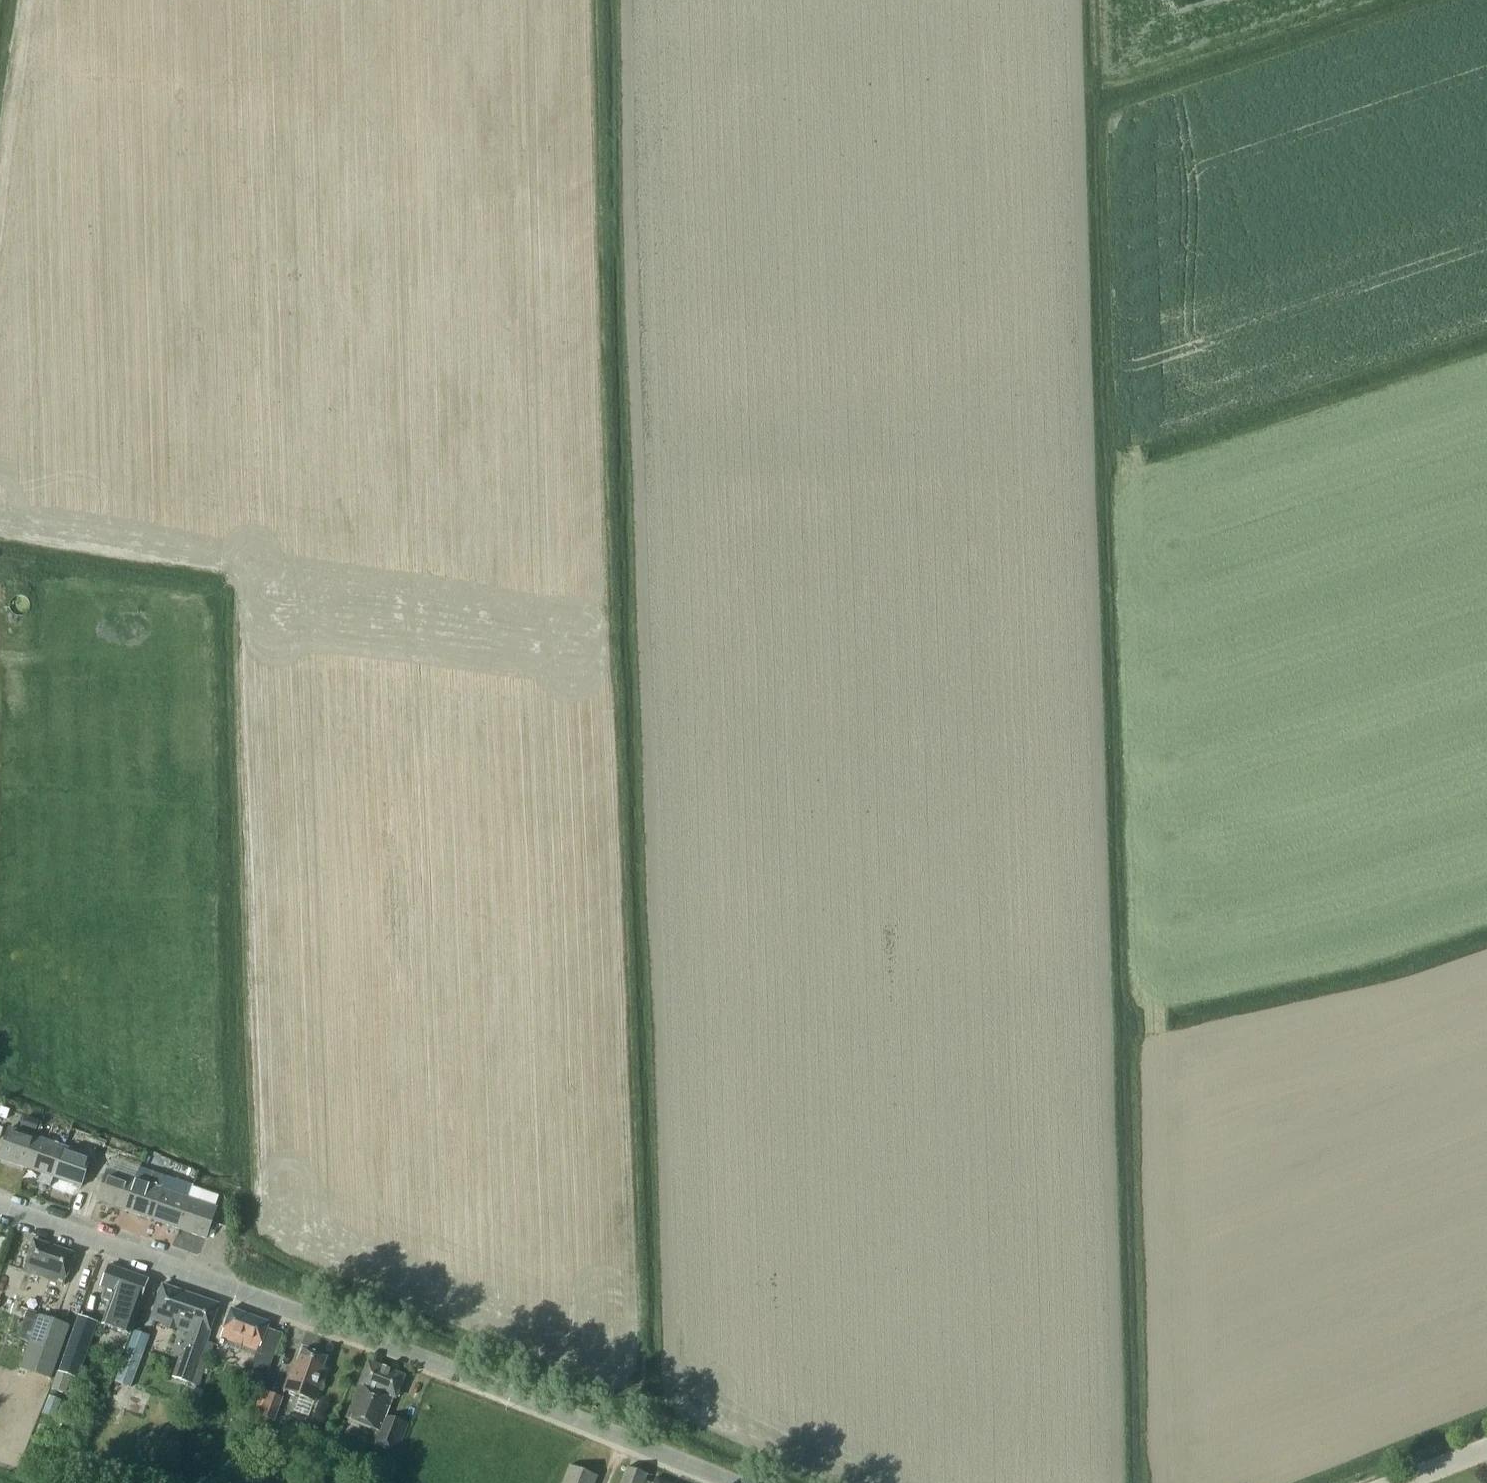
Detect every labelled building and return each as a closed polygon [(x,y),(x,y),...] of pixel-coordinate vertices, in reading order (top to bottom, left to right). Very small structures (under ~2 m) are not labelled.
[(18,653),(18,665),(31,666),(32,654),(18,653)] [(26,1118),(22,1130),(34,1133),(38,1122),(26,1118)] [(26,1169),(36,1138),(9,1129),(0,1154),(0,1160),(26,1169)] [(26,1169),(53,1178),(63,1148),(36,1138),(26,1169)] [(80,1187),(91,1157),(63,1148),(53,1178),(80,1187)] [(97,1201),(124,1211),(134,1181),(107,1171),(97,1201)] [(124,1211),(151,1220),(161,1190),(165,1177),(153,1173),(149,1185),(134,1181),(124,1211)] [(178,1229),(188,1199),(161,1190),(151,1220),(178,1229)] [(178,1229),(205,1239),(216,1209),(213,1208),(216,1198),(192,1190),(188,1199),(178,1229)] [(12,1303),(16,1304),(31,1310),(51,1317),(59,1292),(46,1287),(49,1280),(63,1285),(74,1254),(33,1240),(22,1271),(23,1271),(12,1303)] [(148,1280),(108,1266),(101,1287),(113,1292),(102,1324),(129,1333),(148,1280)] [(183,1347),(198,1353),(189,1381),(199,1384),(213,1344),(206,1342),(219,1305),(162,1285),(150,1319),(188,1332),(183,1347)] [(259,1349),(269,1323),(231,1309),(220,1338),(257,1351),(250,1371),(266,1377),(274,1354),(259,1349)] [(69,1326),(38,1315),(20,1368),(50,1379),(69,1326)] [(80,1317),(60,1375),(77,1381),(97,1323),(80,1317)] [(149,1337),(135,1332),(116,1382),(130,1387),(149,1337)] [(284,1390),(314,1401),(325,1370),(322,1368),(326,1357),(303,1349),(294,1375),(290,1374),(284,1390)] [(370,1446),(394,1456),(407,1425),(385,1416),(392,1397),(395,1398),(404,1376),(368,1362),(346,1418),(376,1431),(370,1446)] [(60,1395),(65,1382),(56,1378),(50,1391),(60,1395)] [(253,1414),(275,1422),(284,1398),(262,1390),(253,1414)] [(331,1455),(337,1439),(329,1437),(323,1452),(331,1455)] [(562,1482),(595,1482),(597,1476),(569,1466),(562,1482)] [(645,1481),(648,1475),(627,1467),(621,1482),(651,1482),(645,1481)]
